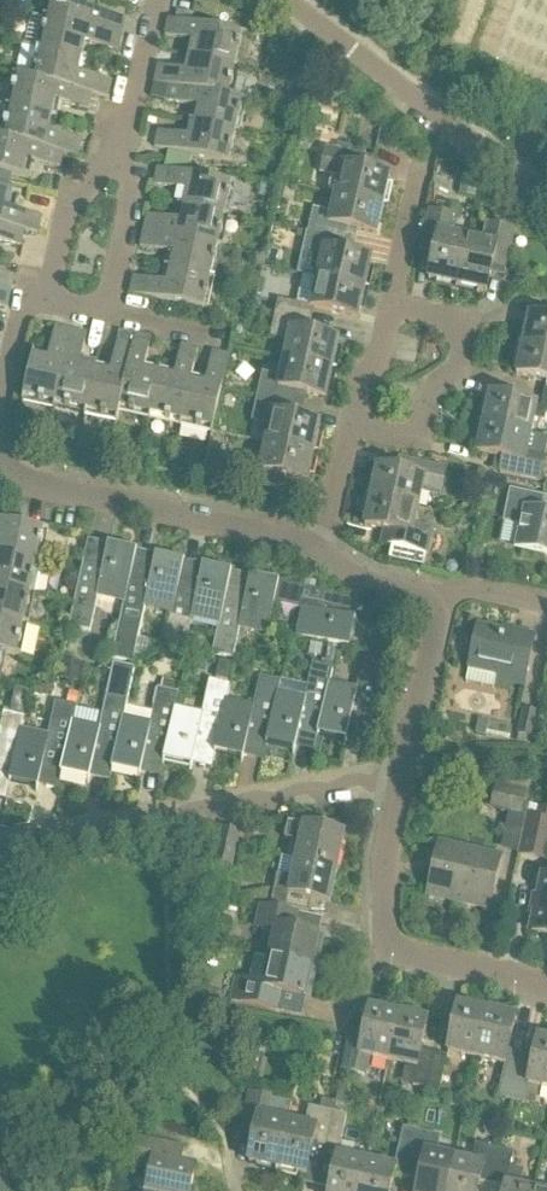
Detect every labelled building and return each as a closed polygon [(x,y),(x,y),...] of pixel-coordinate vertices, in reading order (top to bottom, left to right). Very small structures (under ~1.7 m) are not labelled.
[(43,18),(122,36),(125,20),(97,14),(100,0),(47,0),(43,18)] [(43,18),(37,49),(37,50),(87,61),(90,45),(118,52),(122,36),(43,18)] [(193,43),(189,58),(239,69),(247,37),(168,20),(165,36),(193,43)] [(24,46),(17,77),(16,78),(91,94),(91,95),(108,99),(111,82),(83,76),(87,61),(37,50),(37,49),(24,46)] [(158,67),(154,84),(168,86),(232,100),(233,99),(239,69),(189,58),(186,73),(158,67)] [(13,76),(6,107),(6,108),(57,119),(60,104),(88,110),(91,95),(91,94),(16,78),(17,77),(13,76)] [(168,86),(165,102),(193,108),(189,123),(240,134),(247,103),(233,99),(232,100),(168,86)] [(290,96),(287,110),(295,112),(298,98),(290,96)] [(64,153),(64,154),(78,157),(81,141),(53,135),(57,119),(6,108),(6,107),(0,106),(0,139),(64,153)] [(294,125),(297,114),(289,112),(286,124),(294,125)] [(233,166),(240,134),(189,123),(186,138),(158,132),(155,149),(170,152),(168,162),(189,166),(191,157),(233,166)] [(10,185),(12,175),(29,179),(32,163),(60,169),(64,154),(64,153),(0,139),(0,182),(10,185)] [(342,168),(335,196),(383,207),(390,178),(359,171),(362,158),(327,150),(323,164),(342,168)] [(236,186),(187,176),(189,166),(168,162),(166,171),(157,169),(154,186),(182,192),(178,207),(229,218),(236,186)] [(458,165),(444,162),(441,177),(455,180),(458,165)] [(8,194),(10,185),(0,182),(0,225),(24,231),(39,234),(42,218),(14,212),(18,196),(8,194)] [(383,207),(335,196),(329,224),(311,220),(308,234),(343,242),(346,229),(377,236),(383,207)] [(147,216),(144,232),(222,249),(229,218),(178,207),(175,222),(147,216)] [(459,219),(443,216),(430,212),(422,248),(435,251),(429,281),(457,288),(468,240),(455,237),(459,219)] [(21,247),(24,231),(0,225),(0,242),(21,247)] [(468,240),(457,288),(486,294),(493,263),(506,266),(514,231),(487,225),(483,243),(468,240)] [(222,249),(144,232),(140,248),(168,254),(165,269),(215,280),(222,249)] [(323,251),(317,280),(365,290),(371,262),(341,255),(343,242),(308,234),(305,247),(323,251)] [(215,280),(165,269),(161,285),(133,278),(130,295),(208,312),(215,280)] [(11,293),(14,277),(0,274),(0,291),(11,293)] [(311,308),(278,301),(275,314),(311,322),(314,309),(359,319),(365,290),(317,280),(311,308)] [(7,309),(11,293),(0,291),(0,307),(7,309)] [(308,335),(311,322),(275,314),(272,328),(291,332),(284,360),(332,371),(339,342),(308,335)] [(523,346),(546,352),(546,322),(529,318),(523,346)] [(22,403),(54,410),(71,331),(55,328),(49,356),(33,353),(22,403)] [(87,335),(71,331),(54,410),(85,417),(96,366),(81,363),(87,335)] [(118,414),(119,414),(149,421),(160,371),(145,367),(151,339),(135,336),(133,345),(118,414)] [(96,366),(85,417),(117,424),(119,414),(118,414),(133,345),(118,342),(111,370),(96,366)] [(160,371),(149,421),(180,428),(191,378),(192,378),(198,350),(182,346),(175,374),(160,371)] [(516,375),(546,382),(544,395),(546,395),(546,352),(523,346),(516,375)] [(191,378),(180,428),(212,435),(229,357),(212,353),(206,381),(192,378),(191,378)] [(326,400),(332,371),(284,360),(278,389),(260,385),(257,398),(292,406),(295,393),(326,400)] [(489,396),(483,425),(531,436),(537,407),(489,396)] [(289,419),(292,406),(257,398),(254,411),(272,415),(266,444),(314,454),(320,425),(289,419)] [(483,425),(477,454),(507,461),(504,474),(540,482),(546,446),(546,439),(531,436),(483,425)] [(58,428),(53,449),(67,452),(72,431),(58,428)] [(266,444),(260,472),(242,468),(238,482),(274,490),(277,476),(307,483),(314,454),(266,444)] [(377,469),(371,498),(419,509),(423,491),(441,495),(446,470),(411,463),(408,476),(377,469)] [(183,478),(197,481),(198,474),(185,471),(183,478)] [(543,515),(546,498),(510,490),(503,523),(522,527),(517,549),(546,555),(546,516),(543,515)] [(419,509),(371,498),(364,527),(395,534),(392,547),(428,554),(430,541),(412,537),(419,509)] [(42,564),(49,532),(0,521),(0,555),(42,564)] [(98,598),(124,604),(131,574),(135,554),(107,548),(103,568),(83,564),(80,575),(77,589),(69,627),(90,632),(98,598)] [(35,595),(42,564),(0,555),(0,587),(35,595)] [(145,608),(171,614),(172,614),(178,585),(183,564),(155,558),(150,579),(131,574),(124,604),(111,660),(132,665),(145,608)] [(172,614),(171,614),(164,644),(186,649),(192,619),(218,625),(219,625),(226,595),(230,575),(202,569),(198,589),(178,585),(172,614)] [(66,572),(63,586),(77,589),(80,575),(66,572)] [(219,625),(218,625),(212,654),(233,659),(240,629),(267,635),(274,604),(273,604),(278,586),(250,579),(245,600),(226,595),(219,625)] [(278,583),(278,586),(273,604),(274,604),(302,610),(296,638),(346,649),(352,620),(332,616),(337,596),(278,583)] [(0,587),(0,620),(28,626),(35,595),(0,587)] [(7,654),(21,658),(28,626),(0,620),(0,652),(7,654)] [(524,686),(535,636),(518,632),(517,635),(478,627),(469,669),(498,676),(497,681),(524,686)] [(347,740),(373,746),(383,702),(376,701),(384,665),(383,665),(385,657),(368,654),(367,661),(363,660),(356,690),(330,684),(329,684),(319,732),(319,734),(347,740)] [(228,682),(232,664),(221,662),(217,679),(228,682)] [(61,663),(57,682),(76,686),(80,667),(61,663)] [(267,741),(267,742),(295,748),(300,728),(319,732),(329,684),(330,684),(334,669),(312,664),(307,687),(281,682),(278,693),(278,692),(267,741)] [(216,749),(216,751),(243,757),(248,737),(267,741),(278,692),(278,693),(281,682),(260,677),(253,707),(227,701),(226,701),(216,749)] [(123,718),(114,762),(112,768),(140,774),(145,753),(164,758),(175,709),(176,709),(181,684),(165,681),(163,690),(157,689),(152,714),(126,708),(124,718),(123,718)] [(175,709),(164,758),(164,759),(192,765),(196,745),(216,749),(226,701),(227,701),(230,685),(209,681),(201,715),(176,709),(175,709)] [(29,693),(16,690),(11,712),(24,715),(29,693)] [(69,692),(66,704),(77,707),(79,694),(69,692)] [(73,722),(62,771),(62,772),(90,778),(94,758),(114,762),(123,718),(124,718),(126,708),(128,698),(107,694),(99,728),(73,722)] [(21,730),(10,780),(38,786),(43,766),(62,771),(73,722),(77,707),(66,704),(55,702),(48,736),(22,731),(21,730)] [(523,710),(518,735),(520,735),(518,745),(533,745),(539,714),(523,710)] [(10,781),(10,780),(21,730),(22,731),(25,717),(3,713),(0,728),(0,779),(10,781)] [(513,727),(480,719),(475,741),(490,744),(510,744),(513,727)] [(448,733),(444,748),(459,751),(462,736),(448,733)] [(154,781),(148,801),(159,804),(165,785),(154,781)] [(496,813),(523,819),(528,793),(502,787),(496,813)] [(546,864),(546,822),(534,818),(525,859),(546,864)] [(300,843),(296,861),(337,870),(345,835),(289,824),(285,840),(300,843)] [(231,866),(238,834),(223,830),(216,863),(231,866)] [(488,910),(500,858),(440,844),(428,897),(488,910)] [(296,861),(292,878),(278,875),(271,905),(308,913),(311,900),(330,904),(337,870),(296,861)] [(543,875),(531,932),(546,936),(546,876),(543,875)] [(256,955),(256,956),(315,969),(322,938),(293,932),(297,915),(262,908),(257,929),(258,929),(252,955),(256,955)] [(231,1000),(241,1002),(276,1010),(280,993),(309,999),(315,969),(256,956),(250,982),(236,979),(231,1000)] [(458,1005),(448,1053),(476,1060),(487,1012),(458,1005)] [(342,1071),(356,1074),(368,1077),(372,1059),(388,1062),(399,1015),(370,1008),(363,1039),(350,1036),(342,1071)] [(487,1012),(476,1060),(505,1066),(498,1098),(511,1101),(519,1066),(506,1063),(516,1018),(487,1012)] [(428,1021),(399,1015),(388,1062),(417,1069),(413,1087),(426,1090),(434,1054),(421,1051),(428,1021)] [(511,1101),(524,1104),(529,1086),(546,1090),(546,1040),(538,1038),(532,1069),(519,1066),(511,1101)] [(447,1057),(434,1054),(426,1090),(440,1093),(447,1057)] [(342,1104),(348,1079),(341,1077),(336,1102),(342,1104)] [(294,1105),(263,1098),(249,1095),(242,1130),(255,1133),(248,1164),(277,1170),(287,1122),(290,1123),(294,1105)] [(333,1114),(320,1111),(309,1108),(305,1126),(290,1123),(287,1122),(277,1170),(306,1177),(313,1146),(325,1149),(333,1114)] [(333,1114),(325,1149),(339,1152),(347,1116),(333,1114)] [(408,1120),(406,1130),(417,1132),(419,1122),(408,1120)] [(396,1164),(409,1167),(417,1132),(406,1130),(403,1129),(396,1164)] [(455,1159),(437,1155),(441,1137),(417,1132),(409,1167),(422,1170),(417,1190),(448,1190),(455,1159)] [(147,1190),(191,1190),(195,1169),(167,1163),(171,1146),(140,1140),(134,1166),(151,1170),(147,1190)] [(448,1190),(478,1190),(479,1183),(492,1186),(500,1150),(487,1147),(476,1145),(472,1163),(455,1159),(448,1190)] [(500,1150),(492,1186),(506,1189),(505,1190),(533,1190),(520,1188),(524,1171),(511,1168),(514,1153),(500,1150)] [(366,1162),(338,1156),(330,1190),(360,1190),(366,1162)] [(360,1190),(390,1190),(395,1168),(366,1162),(360,1190)]
